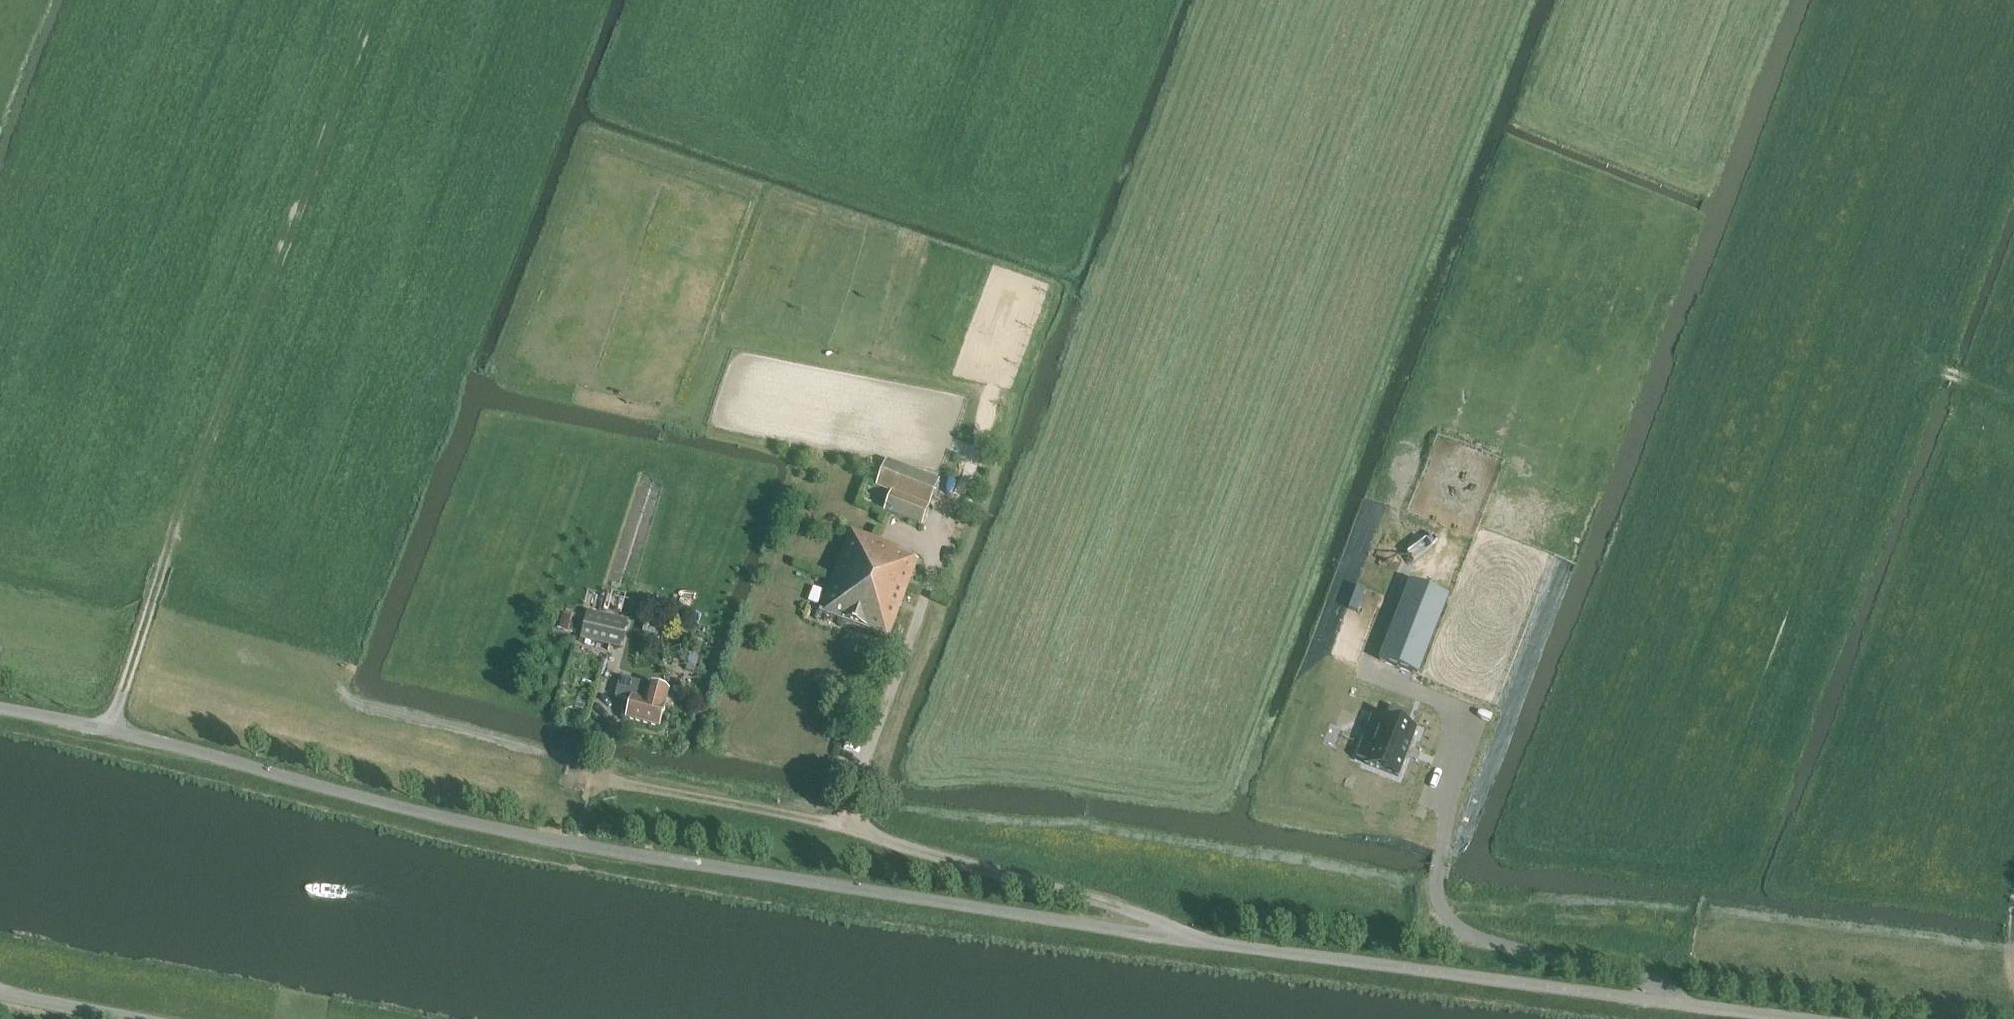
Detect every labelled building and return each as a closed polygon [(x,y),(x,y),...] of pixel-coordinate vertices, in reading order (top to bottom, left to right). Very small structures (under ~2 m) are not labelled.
[(938,483),(886,463),(877,486),(892,492),(885,511),(922,525),(938,483)] [(903,588),(913,562),(894,554),(896,548),(849,530),(831,578),(830,581),(850,589),(857,570),(903,588)] [(850,589),(830,581),(818,612),(884,637),(903,588),(857,570),(850,589)] [(1411,582),(1380,662),(1417,676),(1448,597),(1411,582)] [(624,623),(587,613),(580,639),(617,649),(624,623)] [(655,726),(666,692),(618,676),(611,695),(623,699),(624,695),(629,697),(623,716),(655,726)] [(1398,777),(1416,730),(1407,726),(1411,715),(1392,707),(1388,719),(1385,718),(1375,742),(1364,738),(1357,757),(1368,761),(1367,765),(1398,777)]
